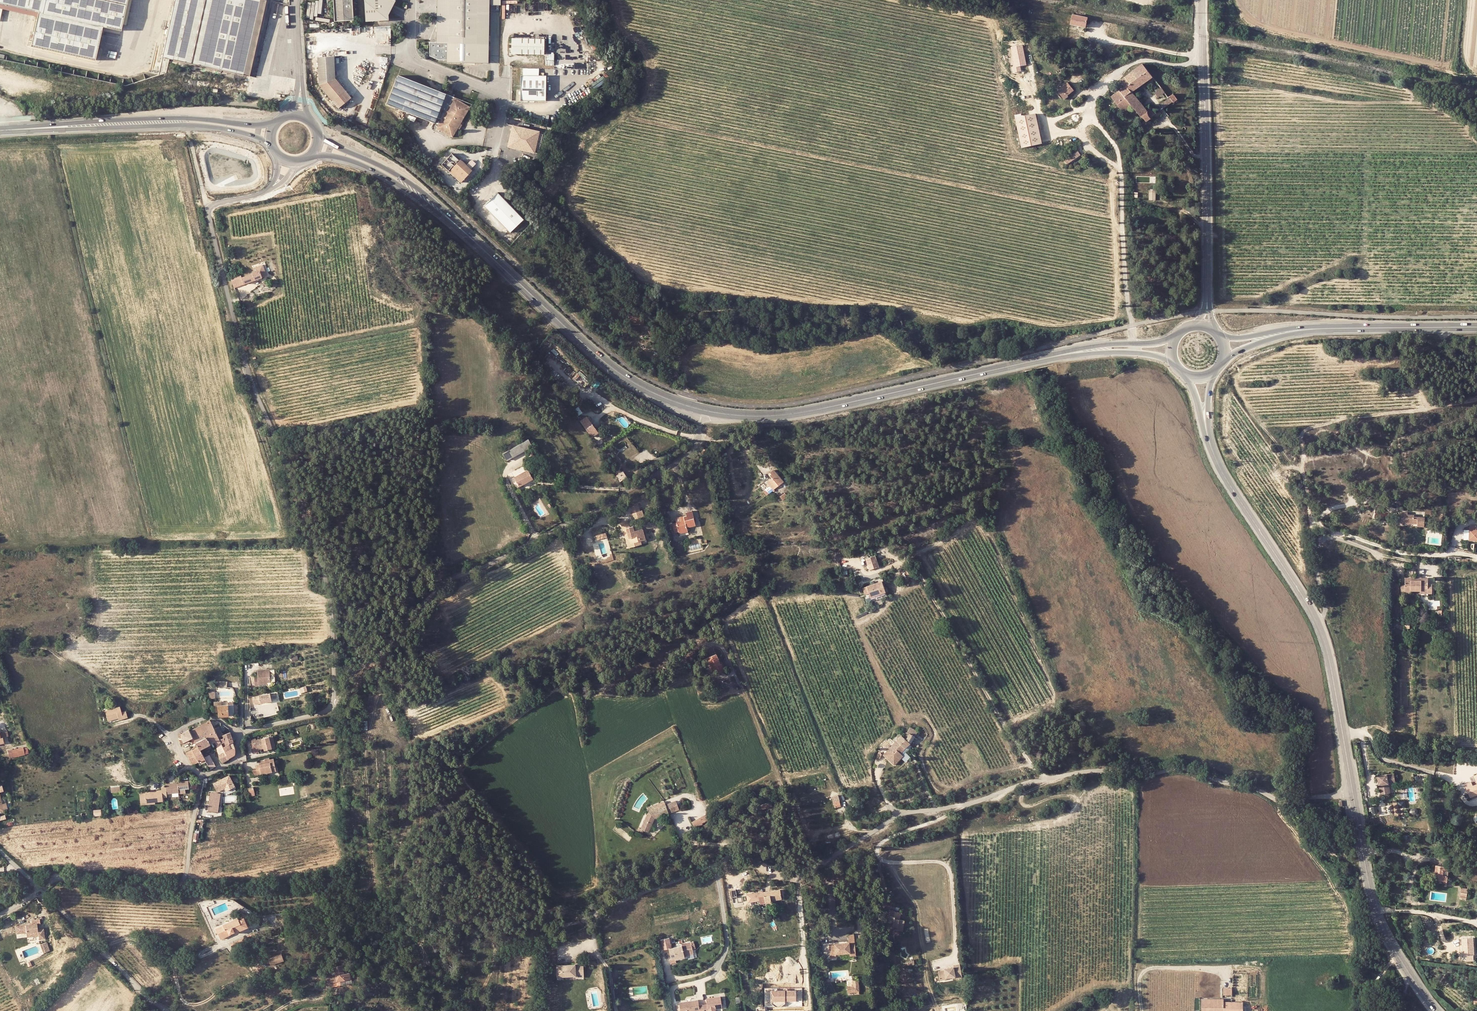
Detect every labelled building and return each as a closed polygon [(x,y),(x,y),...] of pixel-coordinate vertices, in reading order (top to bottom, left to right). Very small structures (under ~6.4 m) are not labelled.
[(37,11),(32,38),(30,45),(32,45),(37,46),(92,59),(96,44),(100,45),(103,33),(99,32),(101,26),(119,29),(125,0),(0,0),(0,2),(37,11)] [(205,0),(175,0),(162,56),(169,58),(191,63),(205,0)] [(250,76),(266,0),(205,0),(191,63),(243,74),(250,76)] [(335,21),(354,20),(353,0),(333,0),(335,21)] [(365,19),(387,18),(387,9),(383,7),(386,2),(391,4),(391,3),(393,0),(364,0),(365,19)] [(462,63),(488,64),(489,5),(489,0),(439,0),(439,42),(431,42),(430,56),(438,60),(447,60),(448,60),(447,63),(462,63)] [(308,2),(308,18),(316,18),(316,2),(308,2)] [(1073,14),(1071,24),(1085,27),(1087,17),(1073,14)] [(545,39),(513,38),(513,53),(545,54),(545,52),(545,39)] [(335,78),(334,56),(319,56),(320,85),(339,108),(351,98),(335,78)] [(1119,81),(1124,87),(1119,91),(1131,107),(1140,118),(1142,119),(1144,120),(1145,122),(1150,119),(1150,118),(1147,115),(1147,113),(1146,111),(1131,92),(1152,77),(1143,64),(1119,81)] [(438,117),(442,119),(454,97),(442,92),(399,75),(397,81),(388,105),(404,111),(435,124),(438,117)] [(521,75),(520,100),(546,101),(546,76),(521,75)] [(1067,95),(1072,90),(1067,83),(1057,91),(1063,99),(1067,96),(1067,95)] [(1165,93),(1158,85),(1152,89),(1158,98),(1165,93)] [(1131,107),(1119,91),(1110,97),(1123,114),(1131,107)] [(1173,103),(1177,100),(1173,94),(1168,97),(1169,98),(1160,104),(1162,107),(1161,108),(1162,109),(1173,102),(1173,103)] [(454,97),(442,119),(437,128),(453,137),(458,128),(461,124),(471,107),(454,97)] [(1157,111),(1153,106),(1146,111),(1147,113),(1147,115),(1150,118),(1159,111),(1158,110),(1157,111)] [(1152,122),(1162,115),(1159,111),(1150,118),(1150,119),(1152,122)] [(1036,113),(1015,117),(1021,148),(1042,143),(1036,113)] [(537,129),(514,124),(510,144),(530,149),(537,129)] [(1077,151),(1064,160),(1066,164),(1080,155),(1077,151)] [(462,182),(472,170),(460,159),(450,171),(462,182)] [(523,219),(497,192),(484,205),(505,227),(508,230),(510,232),(523,219)] [(255,280),(263,278),(260,271),(253,274),(255,280)] [(242,278),(244,284),(255,280),(253,274),(242,278)] [(648,335),(653,332),(649,326),(644,329),(648,335)] [(587,419),(582,423),(591,437),(597,434),(587,419)] [(524,443),(528,450),(534,447),(533,446),(530,440),(524,443)] [(508,451),(512,458),(528,450),(524,443),(508,451)] [(503,455),(506,461),(512,458),(508,451),(503,455)] [(526,484),(534,480),(528,470),(510,481),(515,489),(526,484)] [(622,472),(616,476),(620,482),(626,478),(622,472)] [(781,484),(775,476),(766,483),(770,487),(773,491),(781,485),(781,484)] [(764,492),(767,495),(773,491),(770,487),(764,492)] [(641,507),(631,509),(632,515),(642,513),(641,507)] [(677,522),(675,523),(677,531),(680,530),(689,528),(689,527),(698,524),(694,510),(688,512),(688,514),(684,515),(685,520),(677,522)] [(1423,525),(1423,516),(1413,516),(1413,514),(1406,514),(1406,511),(1400,511),(1399,524),(1423,525)] [(628,540),(639,538),(643,537),(640,526),(632,528),(630,523),(627,524),(626,517),(618,519),(621,529),(625,528),(626,535),(628,540)] [(1394,530),(1395,533),(1417,531),(1416,526),(1410,526),(1410,528),(1405,529),(1405,527),(1404,525),(1399,526),(1399,524),(1391,526),(1392,531),(1394,530)] [(1467,539),(1476,540),(1476,531),(1476,526),(1470,526),(1469,530),(1468,530),(1467,539)] [(639,538),(628,540),(626,535),(623,536),(625,545),(640,542),(639,538)] [(865,559),(869,570),(878,567),(874,556),(865,559)] [(862,588),(864,594),(869,593),(870,597),(885,592),(882,581),(862,588)] [(1427,581),(1405,581),(1405,585),(1400,585),(1400,595),(1405,595),(1405,592),(1410,592),(1421,592),(1426,592),(1427,595),(1432,595),(1431,585),(1427,585),(1427,581)] [(717,654),(708,657),(713,668),(714,668),(717,673),(725,670),(722,663),(721,664),(717,654)] [(258,678),(254,678),(255,685),(259,685),(258,684),(258,682),(267,682),(271,682),(270,669),(258,670),(258,678)] [(259,696),(252,697),(254,704),(261,703),(272,701),(270,693),(259,696)] [(218,710),(218,716),(234,715),(233,704),(233,702),(228,702),(228,704),(221,704),(221,701),(214,702),(214,710),(218,710)] [(106,709),(108,720),(118,718),(119,721),(128,719),(127,712),(122,713),(121,707),(106,709)] [(193,737),(203,732),(212,726),(209,720),(190,730),(191,732),(193,737)] [(205,736),(215,731),(213,729),(212,726),(203,732),(205,736)] [(215,731),(220,742),(222,746),(226,745),(223,733),(220,731),(217,727),(213,729),(215,731)] [(913,730),(910,735),(907,740),(911,743),(918,733),(913,730)] [(195,741),(197,744),(198,746),(199,749),(214,741),(216,744),(220,742),(215,731),(205,736),(203,732),(193,737),(195,741)] [(233,741),(233,740),(229,731),(223,733),(226,745),(233,741)] [(257,748),(264,747),(264,748),(271,747),(273,745),(272,740),(273,740),(272,734),(255,738),(255,736),(251,737),(252,745),(251,745),(252,751),(258,751),(257,748)] [(907,740),(905,739),(903,737),(899,740),(902,744),(901,744),(904,748),(906,749),(910,744),(907,740)] [(901,744),(902,744),(899,740),(883,755),(893,764),(901,757),(899,756),(901,754),(900,752),(904,748),(901,744)] [(226,745),(222,746),(224,751),(228,758),(235,754),(236,750),(235,746),(233,743),(233,741),(226,745)] [(217,755),(224,751),(222,746),(220,742),(216,744),(215,749),(217,755)] [(203,757),(199,749),(198,746),(186,752),(192,764),(198,762),(204,758),(203,757)] [(11,748),(6,749),(8,757),(23,754),(23,753),(22,747),(11,749),(11,748)] [(217,755),(221,763),(228,759),(228,758),(224,751),(217,755)] [(203,757),(204,758),(205,761),(210,769),(214,766),(208,755),(203,757)] [(264,757),(264,759),(265,762),(260,763),(254,765),(255,768),(256,774),(271,770),(270,764),(274,763),(273,756),(269,757),(268,756),(264,757)] [(1378,776),(1381,794),(1387,793),(1387,789),(1386,789),(1385,784),(1389,783),(1388,780),(1395,780),(1394,773),(1378,776)] [(219,793),(237,786),(232,775),(215,782),(219,793)] [(192,786),(192,779),(188,779),(189,779),(177,780),(177,781),(178,788),(189,787),(189,786),(192,786)] [(1387,789),(1387,793),(1390,793),(1389,784),(1395,783),(1395,780),(1388,780),(1389,783),(1385,784),(1386,789),(1387,789)] [(166,785),(166,792),(171,791),(178,791),(178,788),(177,781),(165,783),(166,785)] [(1473,785),(1471,781),(1465,783),(1470,797),(1476,794),(1476,783),(1473,785)] [(145,792),(145,802),(155,801),(155,800),(163,799),(163,795),(167,794),(166,792),(166,785),(161,785),(162,788),(154,789),(154,791),(149,792),(145,792)] [(210,794),(207,812),(217,814),(220,795),(210,794)] [(644,827),(642,826),(640,831),(646,834),(647,829),(651,831),(658,817),(672,811),(669,803),(657,808),(651,810),(644,827)] [(709,813),(703,816),(706,822),(712,818),(709,813)] [(1445,880),(1449,880),(1451,866),(1438,864),(1437,869),(1439,869),(1438,879),(1445,880)] [(781,890),(764,892),(764,896),(765,896),(766,896),(767,904),(772,903),(771,899),(776,899),(776,901),(782,900),(781,890)] [(764,892),(748,894),(749,902),(761,901),(761,904),(767,904),(766,896),(765,896),(764,896),(764,892)] [(890,911),(891,906),(887,905),(885,915),(887,916),(896,917),(895,923),(894,923),(893,927),(897,927),(898,928),(898,927),(903,928),(905,921),(900,920),(901,913),(890,911)] [(248,926),(252,925),(249,916),(248,914),(245,910),(235,915),(237,917),(239,920),(244,918),(248,926)] [(237,917),(223,924),(228,935),(230,934),(230,933),(236,930),(237,931),(248,926),(244,918),(239,920),(237,917)] [(31,924),(26,925),(26,930),(26,932),(38,931),(37,924),(40,924),(39,919),(31,920),(31,924)] [(220,939),(228,935),(223,924),(215,928),(220,939)] [(1474,936),(1458,937),(1459,941),(1462,941),(1463,955),(1475,955),(1474,936)] [(40,944),(43,954),(50,951),(47,942),(40,944)] [(670,945),(663,946),(664,949),(669,948),(671,957),(675,957),(675,959),(684,958),(684,956),(694,954),(693,950),(696,950),(695,945),(692,945),(692,943),(682,944),(683,946),(671,948),(670,945)] [(851,956),(850,943),(845,944),(825,945),(826,958),(832,957),(831,954),(845,954),(845,957),(851,956)] [(264,958),(267,966),(282,960),(280,952),(264,958)] [(336,969),(336,973),(344,972),(343,964),(335,966),(336,969)] [(557,979),(576,978),(576,975),(584,975),(583,965),(575,965),(575,966),(556,967),(557,979)] [(947,971),(938,971),(938,980),(945,980),(945,979),(954,978),(954,976),(960,975),(960,973),(954,973),(954,969),(947,969),(947,971)] [(344,972),(336,973),(333,974),(326,975),(326,981),(331,981),(345,979),(344,972)] [(859,981),(853,982),(853,987),(848,987),(848,993),(860,992),(859,981)] [(796,1001),(796,991),(789,991),(785,991),(771,991),(771,1001),(796,1001)] [(703,1005),(704,1010),(716,1010),(716,1009),(722,1008),(721,996),(706,999),(707,1004),(703,1005)] [(1201,998),(1201,1010),(1224,1010),(1243,1010),(1243,1001),(1224,1001),(1224,998),(1201,998)] [(703,1005),(699,1006),(698,1000),(680,1003),(680,1005),(680,1009),(677,1009),(678,1010),(700,1010),(704,1010),(703,1005)]
